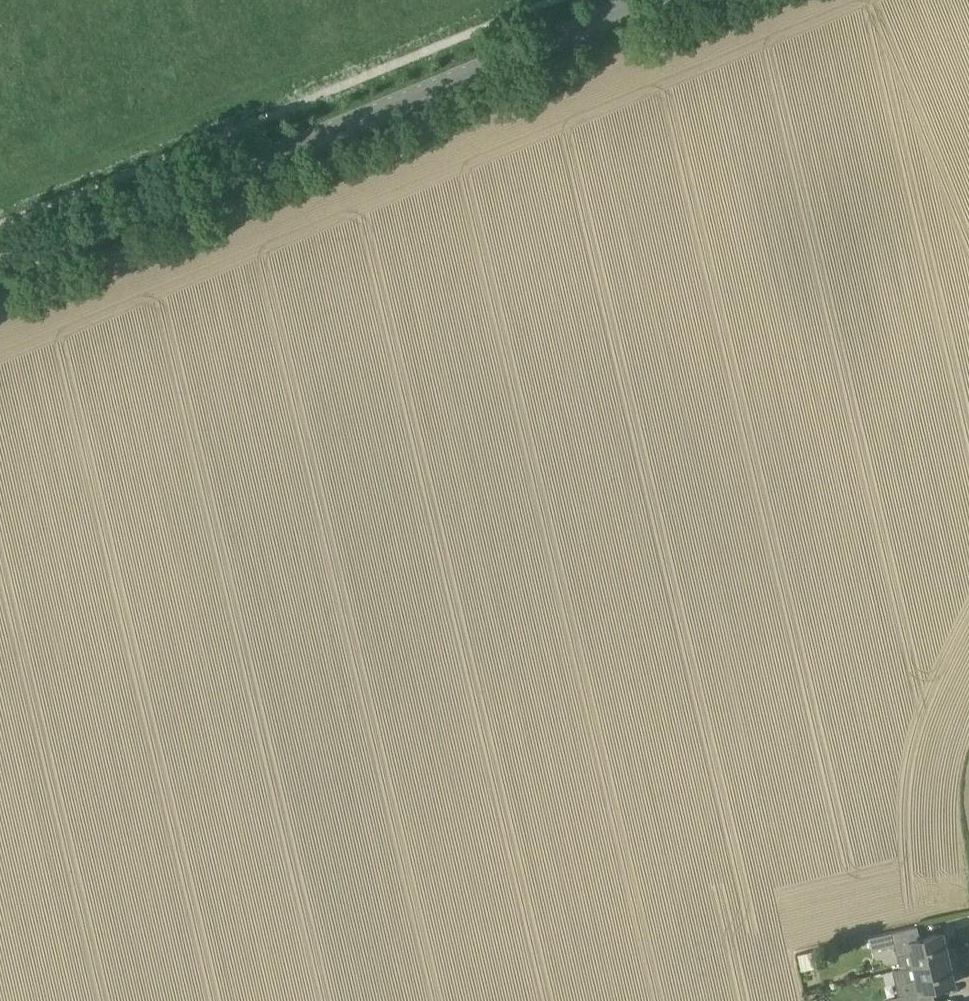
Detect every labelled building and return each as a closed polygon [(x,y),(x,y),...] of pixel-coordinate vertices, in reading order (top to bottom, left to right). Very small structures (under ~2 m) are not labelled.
[(916,965),(951,957),(945,931),(921,937),(918,925),(870,937),(872,949),(896,944),(898,954),(913,951),(916,965)] [(935,999),(932,988),(957,982),(951,957),(916,965),(919,978),(905,982),(908,993),(888,998),(889,1000),(928,1000),(935,999)]
